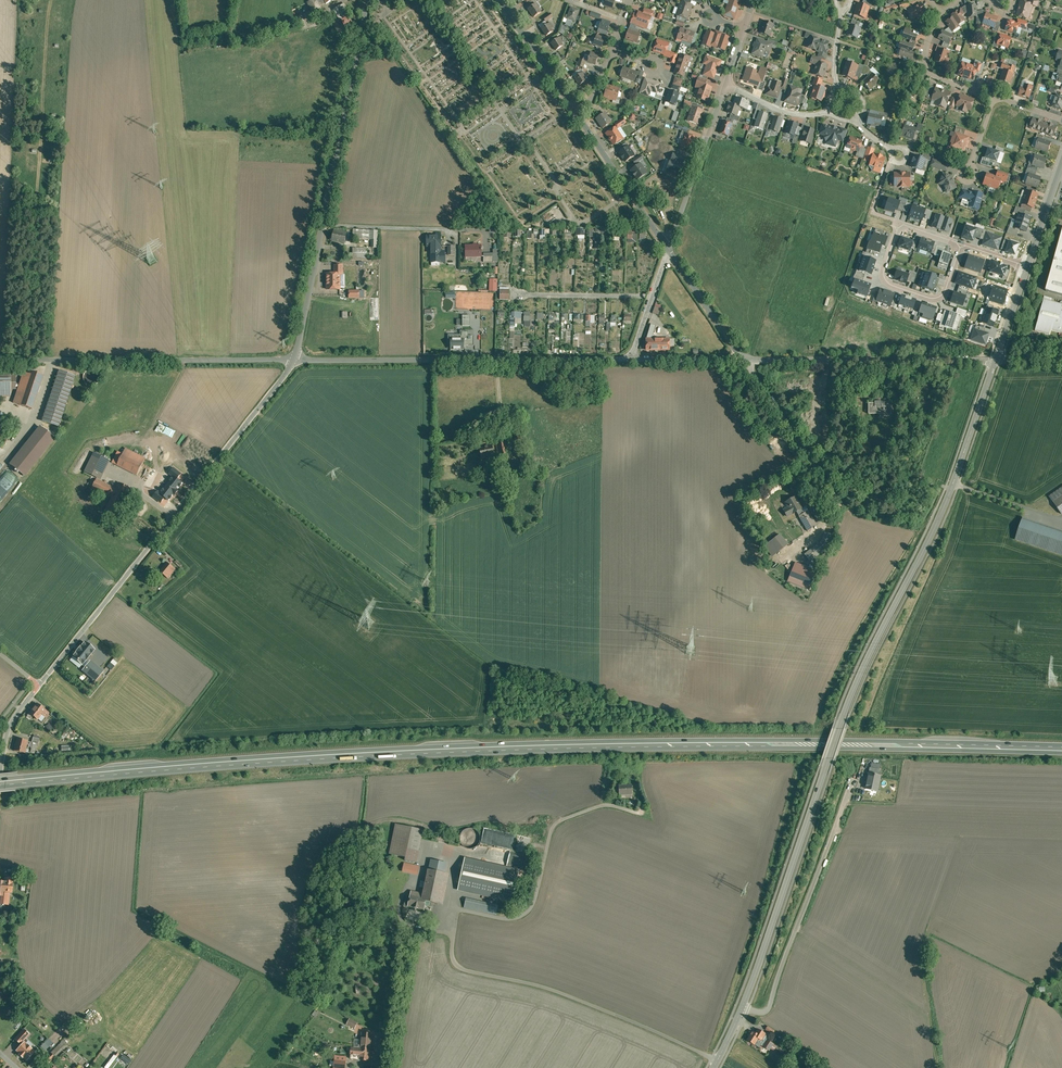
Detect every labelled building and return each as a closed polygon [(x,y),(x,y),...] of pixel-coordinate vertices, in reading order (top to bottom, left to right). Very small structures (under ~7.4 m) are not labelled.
[(605,6),(613,9),(615,1),(613,0),(607,0),(605,6)] [(726,10),(736,14),(736,13),(737,13),(737,11),(737,10),(740,1),(741,2),(742,0),(730,0),(726,10)] [(869,2),(863,0),(862,5),(869,7),(869,8),(871,8),(873,3),(869,2)] [(690,4),(681,1),(679,7),(681,8),(678,16),(687,19),(690,10),(689,10),(691,5),(690,4)] [(906,2),(899,4),(901,9),(910,7),(908,1),(906,2)] [(1029,3),(1021,1),(1017,15),(1018,16),(1019,17),(1021,17),(1022,17),(1026,18),(1028,17),(1029,14),(1030,14),(1033,5),(1029,3)] [(320,6),(318,2),(309,7),(316,19),(325,15),(320,6)] [(921,3),(908,11),(908,12),(907,13),(909,16),(910,15),(913,19),(916,17),(918,19),(924,16),(923,13),(926,11),(921,3)] [(345,4),(335,9),(340,20),(350,15),(345,4)] [(532,7),(529,9),(534,17),(541,13),(539,9),(540,9),(537,4),(532,7)] [(862,5),(858,4),(854,15),(863,18),(865,14),(867,13),(869,8),(869,7),(862,5)] [(975,5),(967,6),(968,12),(969,18),(969,16),(976,16),(976,11),(975,5)] [(579,10),(571,7),(568,19),(575,21),(579,10)] [(654,12),(645,8),(643,13),(651,16),(651,17),(652,17),(654,12)] [(958,11),(951,15),(953,17),(958,25),(965,20),(962,16),(964,14),(960,9),(958,11)] [(601,15),(592,11),(590,15),(602,20),(599,19),(601,15)] [(551,13),(543,18),(546,22),(553,17),(551,13)] [(643,13),(641,13),(640,16),(634,14),(631,23),(637,25),(647,29),(651,17),(651,16),(643,13)] [(997,18),(986,14),(983,23),(993,27),(994,27),(996,21),(997,18)] [(953,17),(946,22),(950,27),(952,31),(953,30),(953,31),(959,27),(958,25),(953,17)] [(1027,22),(1018,19),(1017,23),(1019,24),(1018,27),(1025,29),(1027,22)] [(608,21),(602,20),(599,29),(607,32),(610,24),(607,23),(608,21)] [(773,24),(764,21),(760,33),(770,37),(774,26),(774,25),(773,24)] [(1001,23),(996,21),(994,27),(993,27),(992,30),(997,32),(1001,23)] [(1012,22),(1009,21),(1005,30),(1016,33),(1018,27),(1019,24),(1017,23),(1015,23),(1015,22),(1012,21),(1012,22)] [(550,23),(542,29),(547,36),(553,32),(552,29),(553,28),(550,23)] [(860,28),(851,25),(850,28),(849,29),(847,35),(849,36),(850,37),(851,36),(855,38),(857,32),(859,33),(860,28)] [(562,35),(565,28),(559,26),(557,33),(562,35)] [(695,33),(681,28),(677,39),(691,43),(695,33)] [(638,34),(628,31),(626,39),(637,43),(640,35),(638,34)] [(910,33),(905,31),(905,32),(903,38),(902,37),(902,38),(910,40),(916,42),(915,42),(918,36),(910,33)] [(943,31),(942,31),(938,38),(944,41),(948,43),(949,43),(953,36),(950,35),(943,31)] [(712,33),(707,32),(706,36),(704,37),(703,39),(704,41),(703,45),(710,47),(711,46),(714,47),(717,39),(713,37),(714,36),(712,36),(712,35),(712,33)] [(602,37),(597,35),(593,45),(602,47),(604,40),(602,39),(602,37)] [(1008,37),(1004,36),(1001,35),(999,39),(997,44),(998,44),(1008,48),(1011,38),(1007,37),(1008,37)] [(814,38),(809,36),(809,39),(807,42),(809,43),(808,48),(821,52),(826,54),(827,50),(826,50),(828,43),(814,38)] [(721,37),(720,40),(717,39),(714,47),(724,51),(726,47),(727,46),(728,43),(727,42),(729,38),(725,37),(723,37),(723,38),(721,37)] [(560,38),(552,43),(556,50),(563,46),(561,43),(563,42),(560,38)] [(664,43),(658,40),(654,51),(665,54),(665,56),(671,58),(673,53),(667,50),(669,44),(667,44),(667,43),(665,42),(664,43)] [(767,43),(758,40),(753,53),(763,57),(765,50),(769,52),(772,45),(767,43)] [(909,44),(901,41),(900,42),(901,42),(899,48),(898,48),(914,53),(911,52),(912,49),(913,49),(914,46),(909,44)] [(914,53),(898,48),(902,49),(900,55),(899,55),(908,59),(909,59),(912,60),(913,56),(912,56),(913,53),(914,53)] [(940,50),(939,53),(937,52),(934,61),(944,65),(949,53),(946,52),(940,50)] [(596,54),(591,52),(587,62),(596,65),(598,57),(596,56),(596,54)] [(557,53),(552,56),(556,62),(561,59),(557,53)] [(689,58),(681,55),(679,60),(680,60),(678,64),(686,67),(690,68),(692,63),(688,62),(689,62),(688,61),(689,58)] [(720,62),(706,57),(704,62),(708,64),(705,71),(715,74),(718,66),(719,66),(720,62)] [(1008,65),(1000,63),(999,65),(999,68),(1003,69),(999,80),(1009,83),(1017,63),(1010,60),(1008,65)] [(820,63),(817,62),(817,64),(815,70),(813,71),(813,72),(813,74),(823,78),(827,65),(820,63)] [(857,66),(847,62),(846,67),(844,67),(844,69),(844,70),(843,76),(853,79),(854,76),(857,66)] [(976,67),(961,63),(957,75),(961,76),(967,78),(968,78),(972,79),(974,72),(976,67)] [(686,67),(678,64),(677,68),(676,68),(675,73),(683,76),(684,73),(685,73),(685,72),(684,72),(686,67)] [(864,66),(859,64),(859,66),(855,76),(859,78),(861,74),(864,66)] [(868,67),(864,66),(861,74),(865,75),(870,71),(871,70),(868,67)] [(767,71),(760,69),(758,75),(756,74),(757,72),(746,68),(743,76),(744,77),(743,82),(750,84),(750,85),(758,87),(759,84),(762,85),(763,82),(767,71)] [(636,73),(623,69),(621,76),(634,80),(636,73)] [(870,71),(866,74),(869,77),(862,83),(870,91),(874,87),(876,87),(876,85),(880,81),(870,71)] [(583,72),(575,78),(580,85),(586,81),(585,78),(586,77),(583,72)] [(822,81),(815,78),(813,85),(816,86),(820,87),(822,81)] [(660,84),(645,79),(640,93),(649,96),(650,91),(657,93),(660,84)] [(782,84),(773,81),(773,82),(770,88),(768,88),(766,94),(777,98),(780,88),(782,84)] [(705,84),(698,82),(696,86),(701,88),(699,94),(697,95),(696,97),(697,99),(700,100),(702,99),(707,101),(711,88),(705,86),(705,84)] [(766,83),(763,82),(762,85),(759,84),(758,87),(757,90),(763,92),(766,83)] [(1029,86),(1025,85),(1024,88),(1025,88),(1022,96),(1029,98),(1033,86),(1030,85),(1029,86)] [(613,88),(608,86),(604,97),(616,100),(619,90),(613,88)] [(798,89),(790,86),(785,101),(797,106),(798,103),(802,104),(805,96),(802,95),(801,95),(796,93),(798,89)] [(820,87),(816,86),(815,89),(814,90),(812,94),(813,95),(812,99),(815,100),(816,100),(821,101),(823,98),(823,97),(824,96),(824,95),(826,89),(820,87)] [(936,89),(928,86),(925,95),(928,96),(927,98),(932,99),(936,89)] [(1015,91),(1004,87),(1003,88),(1002,93),(1013,97),(1015,91)] [(950,93),(936,89),(932,99),(936,101),(935,105),(945,108),(950,93)] [(679,94),(670,91),(666,101),(670,103),(675,104),(679,94)] [(974,100),(960,95),(957,106),(961,107),(959,110),(966,112),(967,109),(971,110),(974,100)] [(1057,95),(1053,107),(1061,110),(1061,97),(1057,95)] [(735,98),(733,105),(740,107),(740,108),(747,111),(749,103),(746,102),(746,101),(735,98)] [(698,105),(691,103),(690,108),(692,109),(692,108),(701,111),(703,107),(697,106),(698,105)] [(733,105),(731,104),(730,107),(729,106),(728,109),(729,110),(727,113),(731,114),(737,116),(740,108),(740,107),(733,105)] [(701,111),(692,108),(692,109),(688,121),(698,124),(702,111),(701,111)] [(760,112),(757,120),(754,127),(763,130),(768,115),(760,112)] [(605,113),(596,119),(603,129),(611,123),(608,118),(605,113)] [(878,116),(869,114),(867,124),(871,124),(872,126),(875,126),(876,126),(880,126),(882,117),(878,116)] [(782,120),(774,117),(772,123),(770,130),(778,133),(782,120)] [(623,119),(615,124),(618,128),(626,123),(623,119)] [(1047,124),(1043,123),(1043,122),(1034,119),(1031,128),(1054,136),(1057,127),(1047,124)] [(726,122),(724,122),(720,133),(728,136),(732,125),(732,124),(726,122)] [(798,125),(789,122),(785,133),(794,136),(795,136),(796,134),(798,125)] [(839,131),(830,128),(830,127),(829,127),(828,127),(827,126),(826,125),(825,126),(823,125),(820,134),(829,137),(827,143),(831,145),(832,144),(836,145),(838,138),(840,131),(839,131)] [(906,125),(905,125),(902,135),(913,139),(916,131),(916,129),(911,127),(906,125)] [(966,129),(957,126),(955,133),(964,136),(966,129)] [(690,129),(684,127),(680,138),(684,140),(686,134),(688,135),(690,129)] [(616,128),(606,134),(609,138),(609,139),(610,141),(612,142),(614,145),(623,139),(616,128)] [(806,128),(805,128),(803,135),(801,141),(811,144),(813,138),(812,138),(814,131),(806,128)] [(847,130),(840,128),(839,131),(840,131),(838,138),(844,139),(842,143),(843,144),(847,130)] [(964,136),(955,133),(954,137),(952,137),(950,143),(955,144),(954,149),(960,151),(960,150),(965,152),(966,147),(967,148),(970,141),(966,140),(965,138),(966,136),(964,136)] [(688,135),(686,134),(684,140),(683,140),(681,145),(691,149),(691,148),(693,147),(693,145),(692,144),(695,137),(688,135)] [(633,137),(638,144),(642,142),(637,135),(633,137)] [(856,139),(850,138),(850,140),(849,140),(848,140),(846,144),(847,145),(848,145),(847,148),(855,151),(856,150),(858,151),(860,152),(861,148),(861,147),(862,142),(859,140),(858,140),(856,139)] [(1043,140),(1039,139),(1035,148),(1048,152),(1052,143),(1043,140)] [(626,143),(619,148),(622,151),(628,147),(629,147),(626,143)] [(622,151),(619,153),(621,156),(621,157),(622,159),(623,159),(625,162),(634,156),(634,154),(632,151),(630,150),(628,147),(622,151)] [(867,150),(861,148),(860,152),(858,151),(856,156),(863,159),(867,150)] [(874,150),(868,148),(865,157),(871,159),(874,150)] [(986,148),(983,158),(990,160),(996,162),(999,152),(994,151),(986,148)] [(932,156),(923,153),(922,158),(925,159),(930,161),(932,156)] [(882,157),(876,155),(876,156),(873,155),(870,164),(875,165),(875,167),(881,169),(885,158),(882,158),(882,157)] [(1046,159),(1035,155),(1032,165),(1038,167),(1043,168),(1046,159)] [(640,156),(633,161),(635,165),(643,160),(640,156)] [(922,158),(915,156),(912,164),(914,164),(913,167),(921,170),(925,159),(922,158)] [(990,160),(983,158),(982,157),(980,164),(987,166),(990,160)] [(949,165),(933,159),(931,166),(947,171),(949,165)] [(640,164),(631,170),(633,174),(635,177),(637,180),(647,174),(646,173),(647,171),(645,169),(643,168),(640,164)] [(1037,171),(1028,168),(1026,174),(1029,175),(1029,174),(1035,176),(1037,171)] [(1008,174),(998,170),(996,177),(1001,178),(1000,180),(1006,182),(1008,174)] [(950,176),(943,174),(939,183),(944,185),(945,187),(945,188),(947,192),(956,188),(950,176)] [(996,177),(987,174),(984,184),(997,189),(998,186),(999,186),(1000,184),(999,183),(1000,180),(1001,178),(996,177)] [(1035,176),(1029,174),(1029,175),(1026,184),(1037,187),(1040,178),(1035,176)] [(972,193),(962,190),(960,198),(970,201),(972,193)] [(1035,194),(1026,191),(1024,198),(1035,202),(1037,195),(1035,194)] [(976,193),(976,194),(973,193),(970,201),(968,207),(978,210),(981,200),(983,195),(976,193)] [(1035,202),(1024,198),(1021,204),(1033,208),(1035,202)] [(888,199),(884,211),(894,214),(895,210),(897,211),(897,210),(900,203),(899,202),(888,199)] [(904,211),(906,203),(900,201),(899,202),(900,203),(897,210),(903,212),(904,211)] [(911,210),(913,205),(906,203),(904,211),(908,212),(909,209),(911,210)] [(911,210),(909,217),(922,222),(924,214),(926,210),(926,209),(913,204),(913,205),(911,210)] [(1025,210),(1016,207),(1014,213),(1018,214),(1019,214),(1023,215),(1025,210)] [(1023,215),(1019,214),(1018,214),(1016,221),(1028,225),(1030,218),(1023,215)] [(936,215),(931,228),(940,231),(944,218),(936,215)] [(953,220),(944,218),(940,231),(949,234),(953,220)] [(1028,225),(1016,221),(1014,228),(1026,232),(1028,225)] [(974,229),(964,226),(960,238),(973,242),(975,237),(977,230),(974,229)] [(980,239),(983,230),(975,227),(974,229),(977,230),(975,237),(980,239)] [(1018,231),(1009,227),(1007,233),(1016,236),(1018,231)] [(370,230),(354,229),(353,236),(356,236),(356,239),(369,239),(370,230)] [(338,233),(334,232),(333,236),(331,235),(330,240),(345,243),(347,232),(338,230),(338,233)] [(379,231),(370,230),(369,239),(373,239),(373,244),(379,244),(379,231)] [(983,240),(981,245),(998,251),(1002,238),(987,232),(986,232),(983,240)] [(434,235),(427,236),(427,240),(427,246),(431,246),(431,261),(439,261),(439,262),(445,262),(445,252),(441,252),(441,236),(441,233),(436,233),(436,236),(434,236),(434,235)] [(866,249),(866,250),(874,253),(879,254),(882,247),(884,248),(888,238),(882,236),(874,233),(873,233),(870,242),(869,241),(869,242),(867,241),(865,248),(866,249)] [(1046,291),(1061,296),(1061,233),(1046,291)] [(901,237),(898,248),(910,252),(911,248),(913,242),(912,241),(901,237)] [(921,238),(917,249),(931,254),(934,246),(935,243),(921,238)] [(1006,250),(1005,253),(1015,256),(1019,244),(1009,241),(1008,242),(1006,250)] [(481,249),(481,246),(466,246),(466,258),(466,257),(481,257),(481,250),(482,250),(482,249),(481,249)] [(944,249),(937,247),(934,255),(938,257),(939,256),(941,257),(942,252),(943,253),(944,249)] [(354,248),(354,258),(368,258),(368,248),(354,248)] [(943,253),(942,252),(941,257),(937,267),(946,270),(951,255),(943,253)] [(968,256),(963,268),(980,274),(985,262),(968,256)] [(859,271),(859,272),(865,274),(871,276),(876,261),(870,259),(864,257),(864,258),(859,271)] [(993,263),(990,272),(1003,276),(1006,270),(1006,267),(1002,266),(1002,265),(998,264),(998,265),(993,263)] [(343,265),(335,265),(335,274),(340,274),(343,274),(343,265)] [(897,271),(894,280),(906,284),(907,281),(909,275),(908,275),(897,271)] [(910,271),(908,275),(909,275),(907,281),(914,283),(917,274),(910,271)] [(925,273),(920,287),(932,291),(937,277),(925,273)] [(969,287),(973,289),(976,279),(959,273),(956,283),(960,284),(969,287)] [(335,274),(327,274),(327,288),(331,288),(332,290),(335,290),(336,288),(340,288),(340,274),(335,274)] [(857,294),(867,298),(871,285),(862,283),(856,280),(856,281),(854,285),(853,284),(852,288),(858,290),(857,294)] [(891,306),(894,294),(880,289),(876,301),(891,306)] [(500,301),(509,301),(509,291),(508,291),(500,290),(500,301)] [(954,292),(950,302),(963,307),(966,296),(957,293),(954,292)] [(898,308),(912,312),(915,301),(902,297),(898,308)] [(1044,300),(1035,331),(1050,335),(1051,330),(1061,333),(1061,304),(1044,300)] [(650,312),(657,315),(660,306),(654,303),(650,312)] [(922,318),(932,321),(937,308),(922,303),(919,313),(918,313),(919,314),(923,315),(922,318)] [(957,308),(956,314),(961,316),(961,317),(964,318),(967,311),(957,308)] [(981,323),(993,327),(998,312),(992,310),(986,308),(981,323)] [(949,313),(944,311),(943,315),(940,322),(939,326),(947,329),(947,328),(956,331),(961,317),(961,316),(956,314),(950,312),(949,313)] [(656,326),(651,324),(646,339),(652,339),(656,326)] [(975,329),(971,339),(985,344),(988,334),(984,332),(975,329)] [(461,336),(450,337),(450,346),(473,346),(473,337),(468,337),(468,332),(461,332),(461,336)] [(652,339),(646,339),(646,350),(662,350),(662,346),(662,339),(652,339)] [(90,369),(88,370),(87,370),(86,371),(86,372),(85,373),(84,374),(84,375),(84,376),(84,378),(84,379),(84,380),(84,381),(85,382),(86,383),(87,384),(88,385),(89,385),(90,386),(92,386),(94,386),(96,385),(97,384),(98,383),(99,383),(99,382),(100,380),(100,379),(100,378),(100,377),(100,376),(100,375),(100,374),(99,373),(98,372),(97,371),(96,370),(95,370),(94,369),(93,369),(91,369),(90,369)] [(0,371),(0,392),(10,392),(10,389),(15,389),(15,376),(10,376),(10,371),(0,371)] [(30,374),(21,400),(18,399),(16,403),(20,404),(20,405),(32,409),(43,375),(31,371),(30,374)] [(59,371),(43,421),(58,426),(75,376),(59,371)] [(30,374),(23,372),(14,398),(18,399),(21,400),(30,374)] [(891,402),(882,402),(882,401),(875,401),(875,403),(869,403),(869,414),(878,414),(879,414),(891,414),(892,414),(892,408),(891,408),(891,402)] [(42,426),(11,465),(24,476),(56,437),(42,426)] [(521,428),(513,429),(516,441),(523,439),(521,428)] [(507,443),(497,445),(500,462),(511,460),(507,443)] [(492,445),(479,448),(482,462),(487,461),(487,457),(494,456),(492,445)] [(146,458),(126,449),(123,454),(143,463),(146,458)] [(119,451),(113,463),(118,465),(123,454),(119,451)] [(110,461),(95,454),(89,465),(104,473),(110,461)] [(143,463),(123,454),(118,465),(138,475),(143,463)] [(104,473),(89,465),(86,472),(101,479),(104,473)] [(172,468),(152,496),(163,504),(167,499),(172,502),(186,482),(178,477),(180,474),(172,468)] [(117,489),(97,479),(93,488),(112,498),(117,489)] [(1049,497),(1061,514),(1061,488),(1049,497)] [(802,508),(796,497),(786,502),(790,509),(785,511),(788,516),(797,511),(800,516),(804,513),(801,509),(802,508)] [(817,526),(808,511),(804,513),(800,516),(808,531),(817,526)] [(1022,518),(1014,541),(1061,557),(1061,531),(1022,518)] [(821,542),(805,554),(810,561),(827,548),(833,535),(824,533),(821,542)] [(788,545),(780,535),(769,543),(777,553),(788,545)] [(185,568),(177,560),(175,562),(183,570),(185,568)] [(176,569),(168,562),(160,572),(168,578),(176,569)] [(85,643),(73,657),(82,665),(94,650),(85,643)] [(115,657),(111,663),(116,666),(120,661),(115,657)] [(102,672),(90,662),(83,670),(95,681),(102,672)] [(49,713),(37,703),(29,713),(38,719),(41,714),(46,718),(49,713)] [(32,742),(17,738),(14,751),(30,755),(33,743),(33,742),(32,742)] [(879,770),(870,768),(865,789),(877,791),(880,776),(878,776),(879,770)] [(632,785),(619,785),(619,786),(619,790),(619,795),(620,795),(626,795),(626,797),(632,797),(632,795),(632,794),(632,785)] [(424,833),(396,827),(390,855),(407,859),(406,863),(416,866),(424,833)] [(472,829),(471,829),(469,828),(468,829),(466,829),(465,829),(464,830),(463,831),(462,832),(461,833),(461,834),(460,835),(460,836),(459,837),(459,839),(459,840),(459,841),(460,842),(460,843),(461,844),(462,846),(463,847),(464,847),(465,848),(466,848),(467,849),(468,849),(470,849),(472,849),(473,849),(474,848),(475,848),(476,847),(477,846),(478,845),(479,844),(479,843),(479,842),(480,841),(480,840),(480,839),(480,837),(480,836),(479,835),(478,833),(477,832),(476,831),(476,830),(475,830),(473,829),(472,829)] [(452,853),(453,847),(444,845),(441,855),(451,857),(452,853)] [(502,851),(501,864),(509,865),(510,851),(502,851)] [(519,870),(465,859),(459,891),(513,902),(519,870)] [(447,864),(431,860),(429,870),(445,873),(447,864)] [(416,866),(406,863),(404,872),(418,875),(420,866),(416,866)] [(445,873),(429,870),(424,895),(423,897),(426,901),(431,902),(439,904),(445,873)] [(0,881),(0,896),(4,896),(5,891),(12,892),(13,883),(12,883),(13,878),(5,877),(5,881),(0,881)] [(424,895),(419,894),(418,897),(411,895),(410,898),(406,897),(404,907),(409,908),(409,906),(413,907),(419,908),(424,909),(425,906),(430,907),(431,902),(426,901),(423,897),(424,895)] [(498,905),(466,898),(465,907),(496,914),(498,905)] [(357,1022),(350,1019),(346,1025),(354,1029),(357,1022)] [(758,1029),(755,1033),(753,1031),(751,1034),(750,1034),(748,1034),(748,1035),(748,1036),(749,1037),(747,1040),(760,1048),(764,1041),(762,1039),(766,1034),(758,1029)] [(20,1044),(22,1041),(28,1034),(24,1030),(15,1039),(20,1044)] [(372,1034),(362,1033),(361,1040),(360,1040),(359,1048),(361,1048),(370,1049),(371,1042),(372,1041),(373,1039),(372,1039),(372,1034)] [(773,1044),(767,1040),(763,1047),(769,1050),(773,1044)] [(22,1045),(17,1051),(20,1054),(19,1055),(22,1058),(23,1057),(27,1060),(34,1052),(22,1041),(20,1044),(22,1045)] [(370,1049),(361,1048),(361,1049),(351,1048),(351,1055),(360,1056),(359,1060),(369,1061),(370,1049)] [(53,1050),(42,1061),(46,1065),(55,1057),(51,1053),(53,1050)] [(106,1067),(110,1067),(118,1056),(114,1054),(106,1067)] [(335,1060),(334,1067),(345,1067),(346,1061),(335,1060)]
